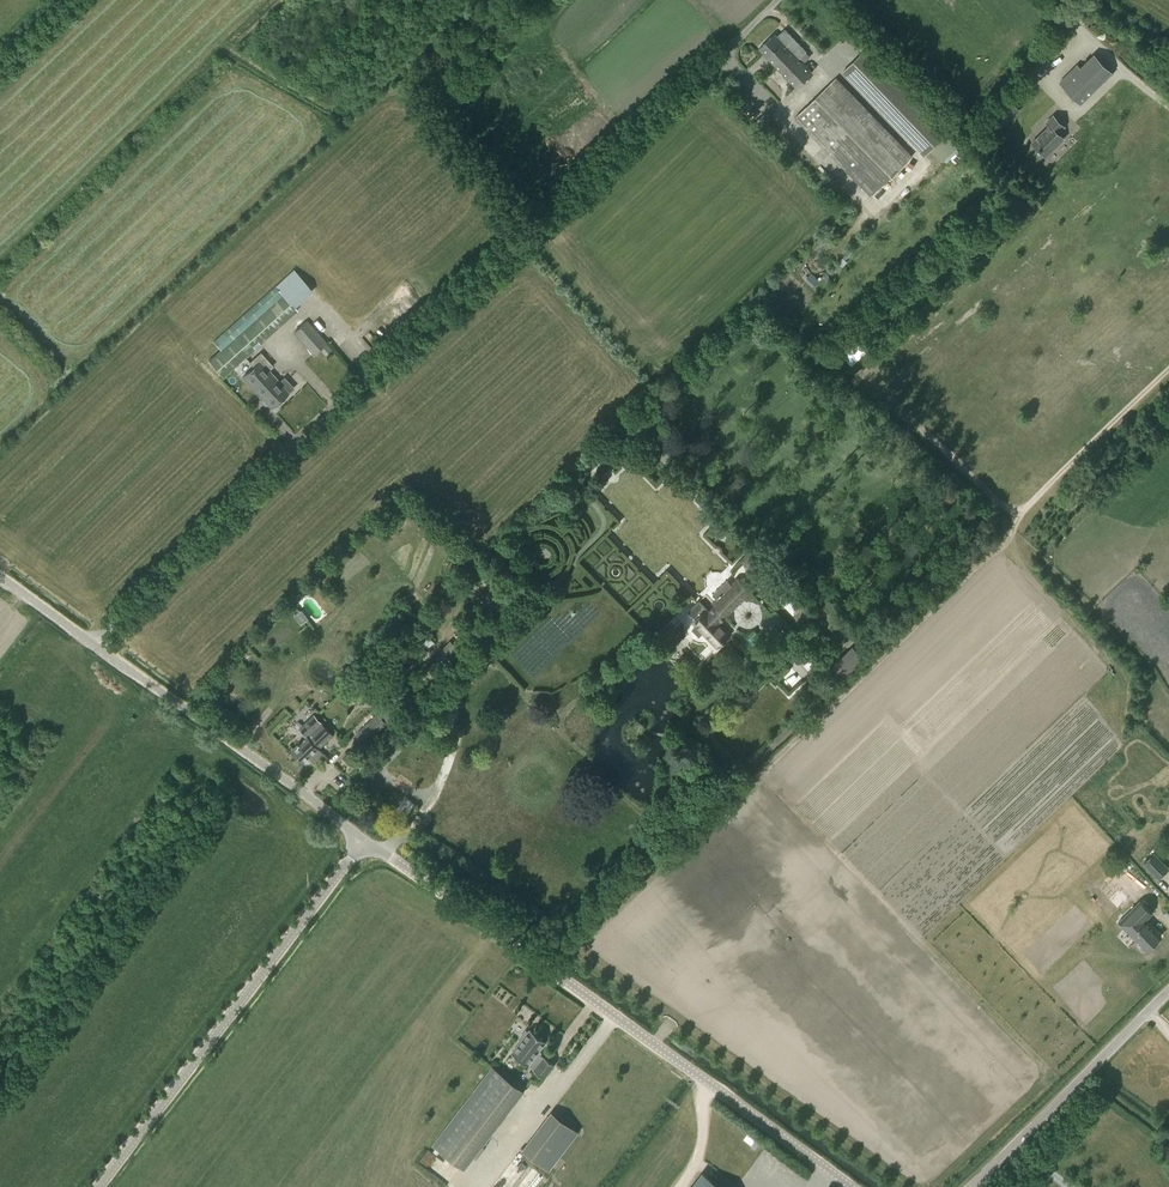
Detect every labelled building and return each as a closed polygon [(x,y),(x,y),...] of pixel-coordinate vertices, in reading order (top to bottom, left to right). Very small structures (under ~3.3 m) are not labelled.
[(806,51),(785,28),(777,36),(774,33),(759,48),(797,87),(812,72),(799,58),(806,51)] [(925,155),(945,134),(864,50),(843,70),(925,155)] [(1080,69),(1063,86),(1080,103),(1111,73),(1094,55),(1080,69)] [(871,195),(912,155),(836,77),(795,117),(871,195)] [(1005,102),(999,106),(1007,118),(1013,114),(1005,102)] [(1046,157),(1065,138),(1060,132),(1066,126),(1053,113),(1045,122),(1048,125),(1031,142),(1046,157)] [(223,376),(297,310),(295,307),(313,290),(295,270),(240,320),(215,343),(221,350),(209,360),(223,376)] [(331,349),(326,343),(307,321),(294,332),(313,354),(319,349),(325,355),(331,349)] [(271,408),(289,392),(269,370),(273,366),(261,353),(251,362),(255,367),(243,377),(271,408)] [(749,569),(757,562),(750,555),(742,562),(749,569)] [(703,633),(717,647),(730,633),(719,622),(751,591),(738,578),(713,602),(715,604),(708,611),(698,600),(684,614),(694,624),(692,626),(694,628),(692,630),(697,636),(700,633),(702,635),(703,633)] [(801,623),(810,614),(776,578),(766,587),(801,623)] [(480,599),(491,609),(502,597),(492,587),(480,599)] [(844,635),(853,626),(838,611),(829,620),(844,635)] [(466,629),(454,640),(462,649),(474,638),(466,629)] [(823,646),(829,639),(819,629),(812,635),(823,646)] [(677,661),(685,653),(675,642),(667,650),(677,661)] [(841,682),(865,659),(853,646),(828,669),(841,682)] [(449,648),(434,662),(441,669),(455,656),(449,648)] [(431,680),(439,671),(431,664),(423,673),(431,680)] [(365,743),(403,707),(397,700),(380,716),(378,714),(357,734),(365,743)] [(316,759),(323,753),(319,748),(333,734),(314,714),(300,728),(307,735),(293,749),(305,761),(311,755),(316,759)] [(397,808),(407,815),(415,803),(405,797),(397,808)] [(410,825),(423,830),(427,818),(414,814),(410,825)] [(651,854),(658,847),(649,837),(641,845),(651,854)] [(1154,853),(1144,862),(1159,877),(1168,868),(1154,853)] [(1108,881),(1092,896),(1110,915),(1128,898),(1115,886),(1114,887),(1108,881)] [(1147,950),(1161,935),(1145,920),(1153,912),(1140,899),(1117,922),(1147,950)] [(566,902),(553,905),(555,915),(568,912),(566,902)] [(544,1056),(542,1059),(536,1055),(546,1041),(530,1029),(528,1032),(526,1030),(519,1038),(522,1040),(512,1052),(528,1065),(530,1062),(536,1067),(534,1069),(545,1077),(555,1064),(544,1056)] [(524,1090),(492,1066),(474,1091),(506,1114),(524,1090)] [(547,1109),(517,1148),(546,1171),(577,1132),(547,1109)] [(692,1186),(721,1186),(703,1173),(692,1186)]
